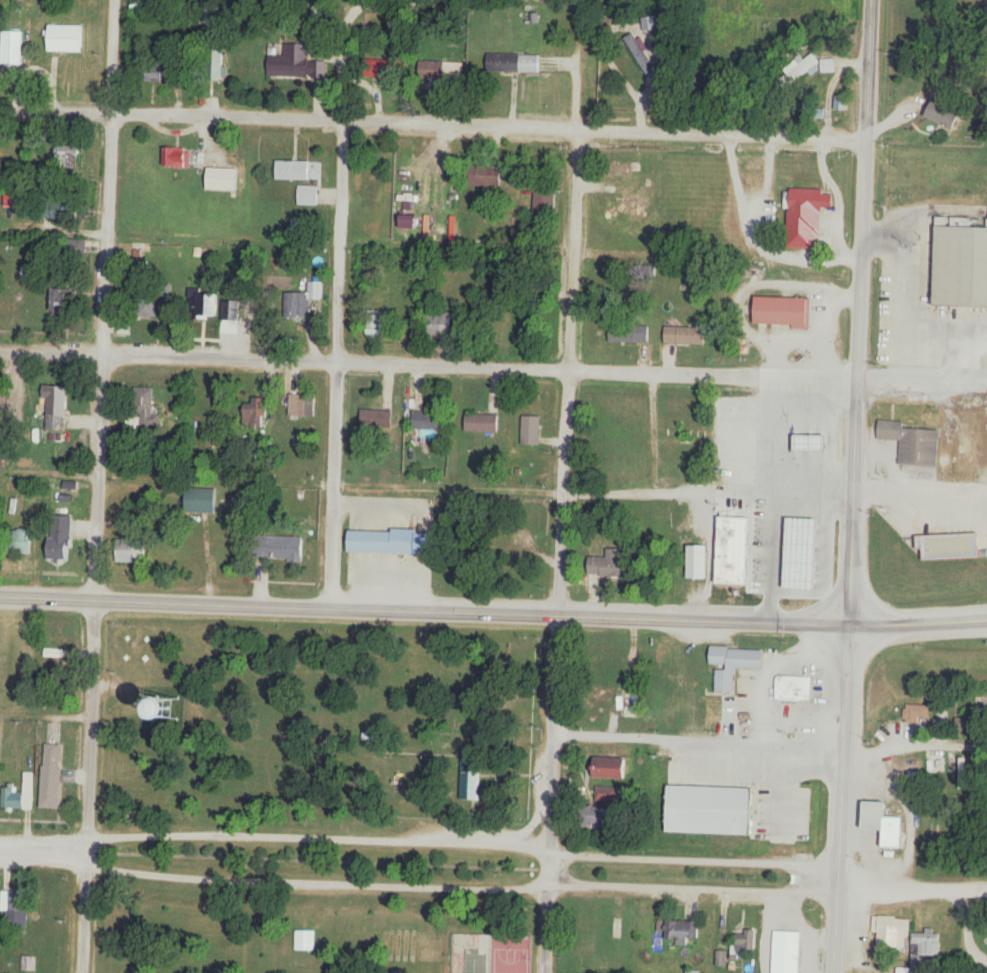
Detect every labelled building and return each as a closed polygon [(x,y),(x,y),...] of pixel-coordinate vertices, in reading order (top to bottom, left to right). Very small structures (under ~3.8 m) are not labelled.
[(50,52),(86,52),(86,26),(50,26),(50,52)] [(24,32),(2,32),(2,65),(24,65),(24,32)] [(660,69),(631,36),(621,45),(650,78),(660,69)] [(269,56),(269,77),(326,78),(326,45),(284,44),(284,56),(269,56)] [(818,59),(808,52),(787,77),(797,85),(818,59)] [(539,73),(539,54),(484,54),(484,73),(539,73)] [(166,79),(165,58),(146,59),(147,80),(166,79)] [(821,60),(820,72),(834,72),(834,61),(821,60)] [(462,61),(418,61),(418,83),(462,83),(462,61)] [(842,97),(833,96),(832,110),(841,110),(842,97)] [(963,107),(929,96),(922,118),(957,129),(963,107)] [(81,145),(57,145),(57,165),(81,165),(81,145)] [(190,148),(161,148),(161,168),(190,168),(190,148)] [(311,161),(276,161),(276,180),(311,180),(311,161)] [(470,168),(470,187),(501,187),(501,168),(470,168)] [(240,169),(208,169),(208,191),(240,191),(240,169)] [(556,186),(533,186),(532,215),(555,215),(556,186)] [(318,187),(297,187),(297,205),(318,205),(318,187)] [(5,209),(17,209),(17,188),(5,188),(5,209)] [(833,196),(825,196),(825,190),(790,190),(790,211),(833,211),(833,196)] [(52,220),(78,221),(79,194),(53,193),(52,220)] [(936,306),(986,309),(986,228),(940,226),(936,306)] [(65,255),(86,255),(86,241),(65,241),(65,255)] [(322,282),(307,282),(307,293),(284,293),(284,318),(310,318),(310,299),(322,299),(322,282)] [(141,289),(141,318),(158,318),(158,289),(141,289)] [(75,290),(54,290),(54,317),(75,317),(75,290)] [(220,291),(188,291),(188,319),(220,319),(220,291)] [(756,327),(811,328),(811,298),(757,298),(756,327)] [(386,336),(386,310),(366,310),(366,336),(386,336)] [(451,336),(451,315),(425,315),(425,336),(451,336)] [(649,343),(649,323),(608,323),(608,343),(649,343)] [(706,328),(665,328),(665,345),(706,345),(706,328)] [(67,431),(68,387),(44,386),(44,400),(48,400),(47,430),(67,431)] [(128,429),(160,429),(160,415),(154,415),(154,388),(127,389),(128,429)] [(313,395),(289,395),(289,416),(313,416),(313,395)] [(262,427),(262,403),(244,403),(244,427),(262,427)] [(359,428),(392,428),(392,410),(359,410),(359,428)] [(413,412),(413,430),(446,430),(446,412),(413,412)] [(498,415),(464,415),(464,432),(498,432),(498,415)] [(539,417),(521,417),(521,445),(539,445),(539,417)] [(899,465),(938,466),(939,429),(904,428),(904,421),(879,420),(878,440),(900,441),(899,465)] [(816,450),(816,435),(797,435),(797,450),(816,450)] [(187,513),(216,513),(216,488),(187,488),(187,513)] [(70,562),(70,522),(51,522),(51,562),(70,562)] [(17,530),(17,554),(31,554),(31,530),(17,530)] [(350,553),(436,555),(436,532),(350,530),(350,553)] [(926,536),(927,560),(982,558),(981,534),(926,536)] [(797,568),(807,568),(808,543),(790,543),(790,535),(778,535),(777,593),(796,594),(797,568)] [(305,538),(253,536),(252,560),(304,561),(305,538)] [(118,562),(147,562),(147,540),(118,540),(118,562)] [(684,546),(684,578),(707,578),(707,546),(684,546)] [(606,557),(590,557),(590,577),(625,577),(625,549),(606,549),(606,557)] [(709,646),(709,663),(717,665),(717,693),(735,693),(736,666),(760,668),(761,647),(709,646)] [(775,675),(774,701),(812,702),(811,677),(775,675)] [(634,716),(633,698),(623,698),(624,717),(634,716)] [(206,703),(195,702),(192,720),(204,722),(206,703)] [(929,724),(929,706),(904,706),(904,724),(929,724)] [(61,744),(60,808),(40,807),(41,772),(36,772),(37,743),(61,744)] [(623,756),(624,782),(592,779),(593,753),(623,756)] [(459,800),(479,800),(479,757),(459,757),(459,800)] [(2,787),(2,808),(33,809),(33,771),(24,771),(23,791),(13,791),(13,787),(2,787)] [(597,785),(596,803),(619,803),(620,787),(597,785)] [(668,785),(753,787),(753,837),(668,834),(668,785)] [(903,817),(887,817),(887,803),(867,802),(866,829),(885,830),(885,848),(902,848),(903,817)] [(579,805),(579,828),(609,830),(609,807),(579,805)] [(925,839),(957,839),(957,823),(925,823),(925,839)] [(1,891),(0,911),(23,913),(23,890),(10,890),(1,891)] [(907,917),(877,917),(877,947),(907,947),(907,917)] [(664,941),(676,941),(676,946),(689,946),(689,940),(699,940),(699,922),(664,922),(664,941)] [(315,951),(315,931),(296,931),(296,951),(315,951)] [(752,932),(731,932),(731,955),(752,955),(752,932)] [(772,972),(800,972),(800,932),(772,932),(772,972)] [(940,956),(940,933),(911,933),(911,962),(921,962),(921,956),(940,956)] [(37,958),(23,958),(23,971),(37,971),(37,958)]
